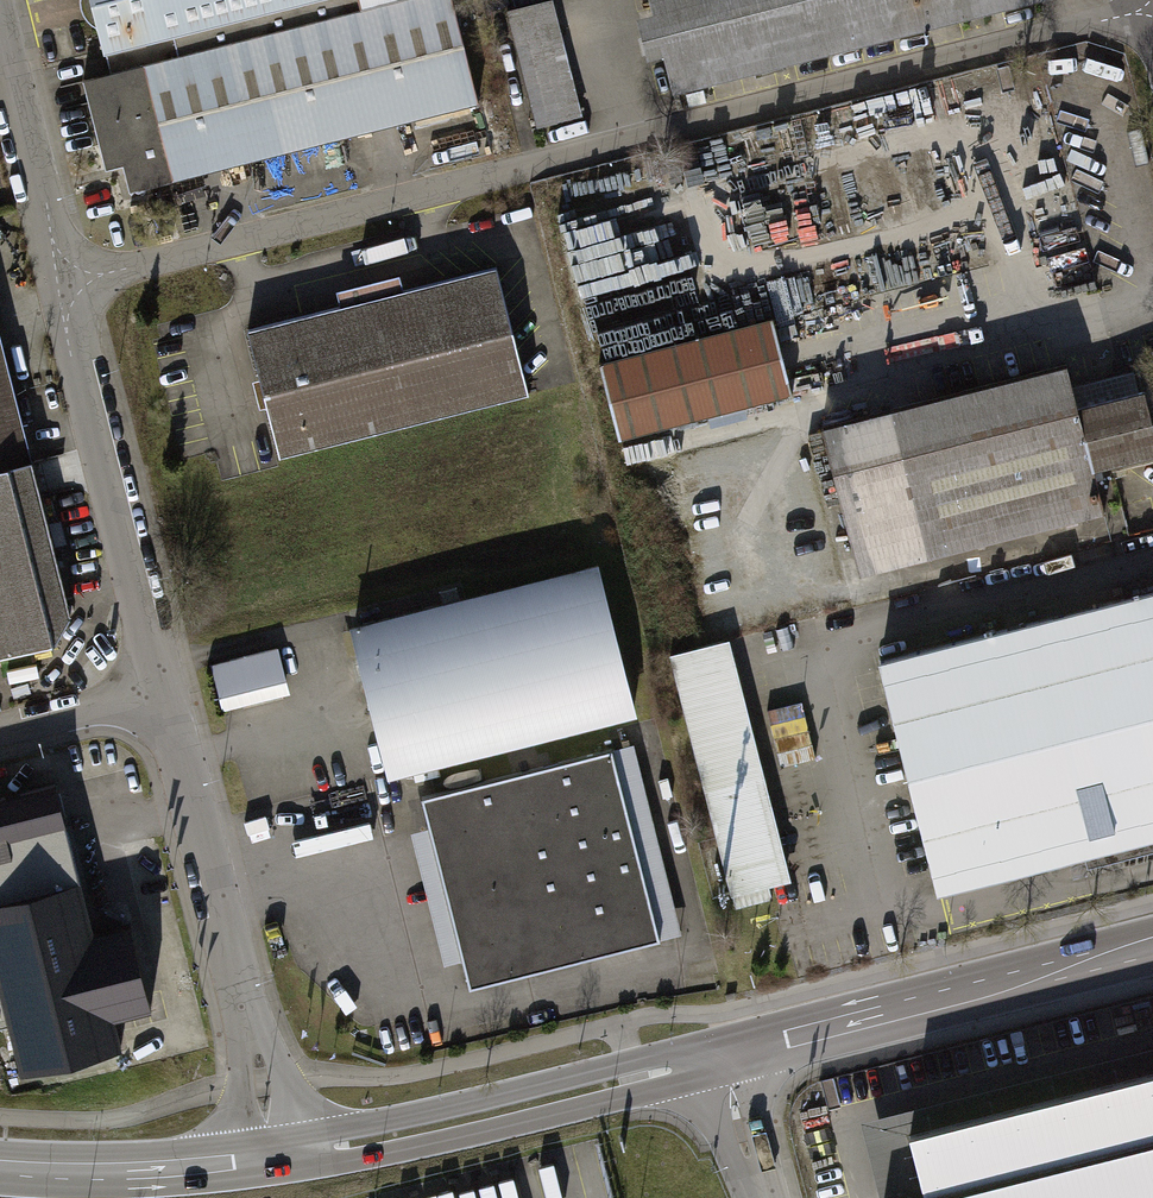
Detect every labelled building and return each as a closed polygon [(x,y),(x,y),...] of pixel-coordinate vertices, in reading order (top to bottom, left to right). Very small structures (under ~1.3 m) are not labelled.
[(477,102),(451,0),(396,0),(111,72),(83,79),(105,169),(122,164),(129,189),(477,102)] [(111,72),(396,0),(93,0),(111,72)] [(538,126),(581,115),(552,0),(508,11),(538,126)] [(674,92),(1036,0),(650,0),(653,11),(635,16),(646,57),(664,53),(674,92)] [(579,309),(697,278),(671,180),(553,211),(579,309)] [(275,453),(524,392),(494,266),(244,327),(275,453)] [(597,359),(617,434),(785,390),(766,316),(597,359)] [(54,641),(71,613),(15,392),(1,335),(0,332),(0,655),(54,641)] [(820,426),(857,571),(1101,508),(1091,468),(1152,452),(1152,448),(1138,388),(1072,405),(1061,363),(820,426)] [(392,781),(640,720),(603,572),(355,634),(392,781)] [(1152,832),(1152,588),(873,658),(930,887),(1152,832)] [(226,707),(295,691),(283,643),(215,660),(226,707)] [(725,649),(670,663),(733,913),(788,900),(725,649)] [(471,989),(661,944),(616,757),(426,802),(471,989)] [(78,789),(0,809),(0,1029),(9,1027),(18,1061),(103,1040),(53,845),(90,836),(78,789)] [(900,1126),(917,1186),(884,1197),(1152,1197),(1152,1061),(900,1126)]
